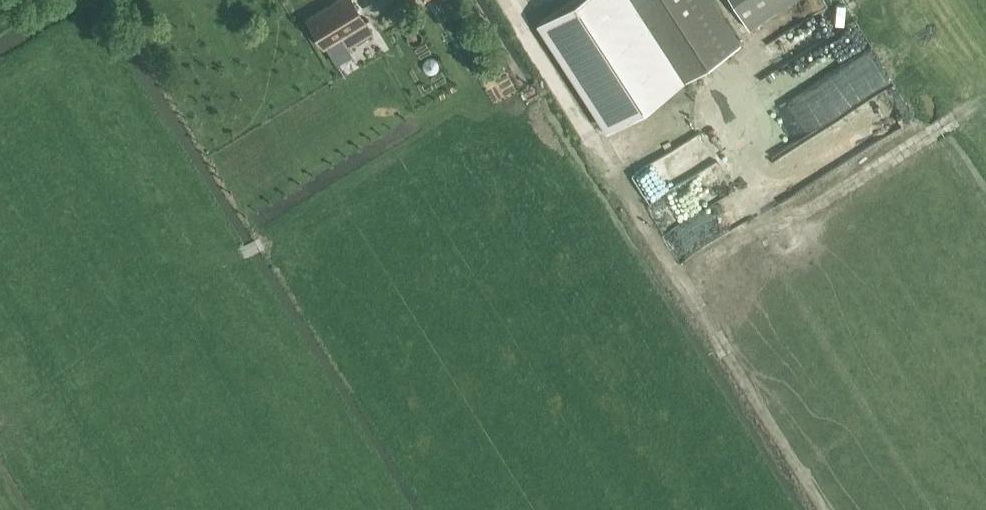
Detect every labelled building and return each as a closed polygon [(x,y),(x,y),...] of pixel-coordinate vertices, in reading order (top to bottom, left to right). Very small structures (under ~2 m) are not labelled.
[(306,17),(324,47),(340,37),(347,47),(371,31),(351,0),(334,0),(306,17)] [(540,21),(609,128),(741,44),(712,0),(573,0),(540,21)] [(796,0),(731,0),(750,29),(796,0)] [(849,102),(892,82),(877,49),(822,75),(827,85),(839,79),(849,102)] [(811,167),(803,144),(776,153),(788,187),(828,174),(824,163),(811,167)]
